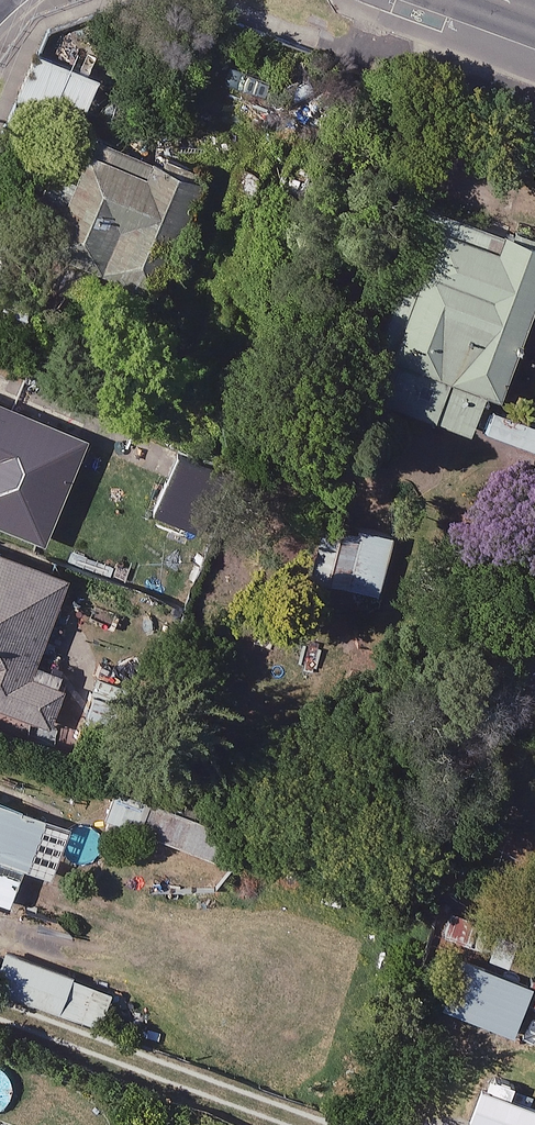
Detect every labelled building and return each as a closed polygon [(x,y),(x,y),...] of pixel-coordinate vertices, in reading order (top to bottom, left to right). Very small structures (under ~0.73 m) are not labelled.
[(98,74),(35,51),(19,97),(82,120),(98,74)] [(147,170),(89,149),(79,177),(49,166),(15,263),(151,312),(202,171),(153,153),(147,170)] [(430,202),(362,387),(472,427),(487,386),(500,391),(534,294),(534,241),(430,202)] [(0,395),(0,520),(45,538),(89,432),(0,395)] [(204,459),(163,453),(154,511),(196,517),(204,459)] [(390,531),(327,523),(320,584),(383,592),(390,531)] [(0,550),(0,702),(50,722),(64,684),(30,670),(67,576),(0,550)] [(247,827),(125,779),(111,817),(233,865),(247,827)] [(0,794),(0,897),(10,900),(24,863),(51,873),(70,820),(0,794)] [(523,928),(454,907),(446,933),(515,954),(523,928)] [(12,950),(0,980),(0,986),(97,1023),(110,988),(12,950)] [(483,1084),(471,1122),(479,1124),(534,1124),(534,1100),(483,1084)]
